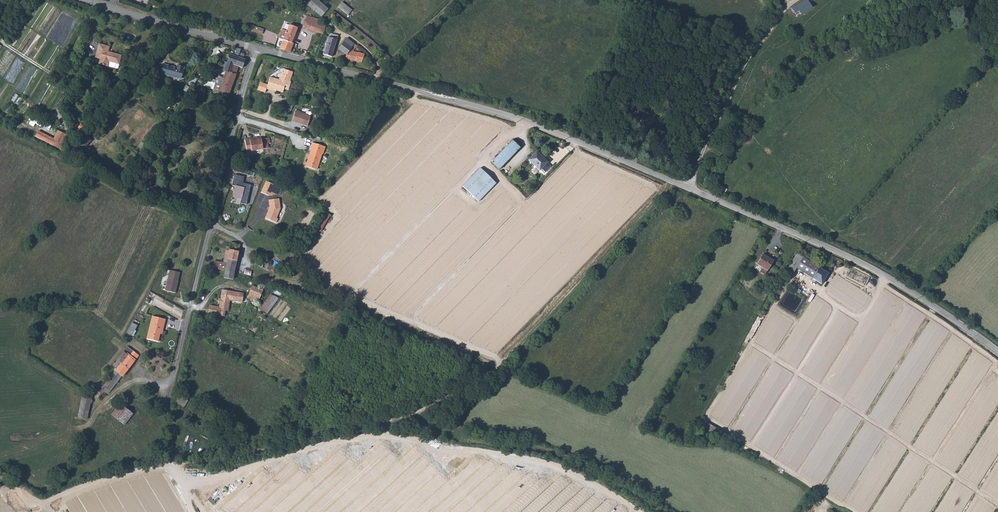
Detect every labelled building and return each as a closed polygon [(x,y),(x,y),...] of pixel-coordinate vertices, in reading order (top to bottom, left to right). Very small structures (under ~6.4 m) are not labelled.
[(317,0),(311,6),(328,21),(334,15),(317,0)] [(797,10),(798,13),(810,7),(806,0),(801,0),(789,5),(792,12),(797,10)] [(343,1),(338,7),(349,15),(353,10),(343,1)] [(320,20),(307,15),(303,26),(308,28),(310,21),(319,24),(320,20)] [(319,24),(310,21),(308,28),(324,33),(326,27),(319,24)] [(263,34),(265,29),(254,25),(252,31),(263,34)] [(295,29),(288,26),(285,34),(292,36),(295,29)] [(292,36),(285,34),(283,39),(280,48),(289,50),(291,44),(290,43),(292,36)] [(348,39),(340,35),(338,40),(346,45),(348,39)] [(336,40),(331,38),(330,38),(324,54),(331,56),(336,40)] [(346,45),(338,40),(335,47),(344,53),(345,49),(346,45)] [(115,44),(104,41),(101,55),(105,56),(104,61),(113,64),(114,60),(124,62),(126,53),(117,50),(116,52),(113,51),(115,44)] [(224,76),(220,75),(213,97),(218,101),(220,103),(222,98),(228,75),(232,76),(239,58),(242,50),(237,49),(234,56),(232,56),(224,76)] [(355,52),(345,49),(344,53),(357,57),(358,53),(355,52)] [(232,76),(228,75),(222,98),(230,100),(238,69),(243,69),(245,61),(239,58),(232,76)] [(179,68),(165,63),(162,72),(183,79),(186,67),(180,65),(179,68)] [(286,75),(283,77),(282,82),(272,80),(270,88),(269,90),(286,94),(286,91),(292,92),(294,84),(292,83),(295,72),(287,70),(286,75)] [(268,95),(269,90),(270,88),(262,86),(260,93),(268,95)] [(313,120),(302,117),(302,115),(299,114),(295,126),(310,130),(313,120)] [(58,137),(43,129),(40,135),(55,143),(58,137)] [(72,133),(62,129),(58,137),(55,143),(65,147),(72,133)] [(90,133),(80,144),(86,150),(95,138),(90,133)] [(251,142),(246,142),(249,157),(253,156),(253,154),(271,150),(270,147),(272,147),(271,141),(269,142),(263,142),(262,140),(251,142)] [(512,143),(490,165),(497,172),(519,151),(512,143)] [(325,150),(313,146),(310,154),(311,154),(306,169),(317,173),(321,158),(323,158),(325,150)] [(546,165),(536,155),(527,163),(538,173),(540,172),(544,175),(550,170),(545,166),(546,165)] [(479,170),(462,188),(476,203),(494,185),(479,170)] [(244,181),(235,178),(232,189),(236,190),(233,201),(242,203),(241,207),(246,208),(251,189),(243,187),(244,181)] [(262,195),(269,198),(277,197),(281,190),(266,184),(262,195)] [(279,201),(269,203),(270,210),(266,221),(277,226),(278,221),(277,221),(281,212),(279,201)] [(323,232),(330,214),(324,212),(317,229),(323,232)] [(239,247),(230,245),(229,249),(225,249),(225,252),(238,255),(239,247)] [(238,255),(225,252),(223,266),(215,264),(213,270),(226,272),(235,274),(238,255)] [(797,253),(787,269),(794,273),(796,268),(803,257),(797,253)] [(773,262),(761,256),(757,264),(768,270),(773,262)] [(829,271),(803,257),(796,268),(822,282),(829,271)] [(850,267),(846,276),(865,286),(869,277),(850,267)] [(178,282),(168,280),(165,291),(175,294),(178,282)] [(264,290),(253,286),(248,298),(259,302),(264,290)] [(246,292),(222,289),(221,298),(219,298),(219,303),(221,304),(220,307),(211,306),(210,313),(226,315),(226,310),(230,311),(231,301),(244,303),(246,292)] [(261,309),(269,314),(279,298),(271,293),(261,309)] [(165,320),(152,317),(146,340),(158,343),(162,325),(164,325),(165,320)] [(128,333),(134,336),(139,324),(133,322),(128,333)] [(134,354),(129,350),(125,356),(130,359),(134,354)] [(125,356),(114,369),(117,372),(106,387),(102,392),(105,395),(95,400),(99,403),(108,398),(120,381),(121,382),(140,357),(134,354),(130,359),(125,356)] [(187,402),(178,397),(173,405),(182,410),(187,402)] [(92,401),(82,399),(80,412),(81,412),(79,423),(85,425),(88,425),(92,403),(92,401)] [(135,415),(121,404),(112,414),(126,426),(135,415)] [(723,432),(704,424),(702,430),(721,438),(723,432)]
